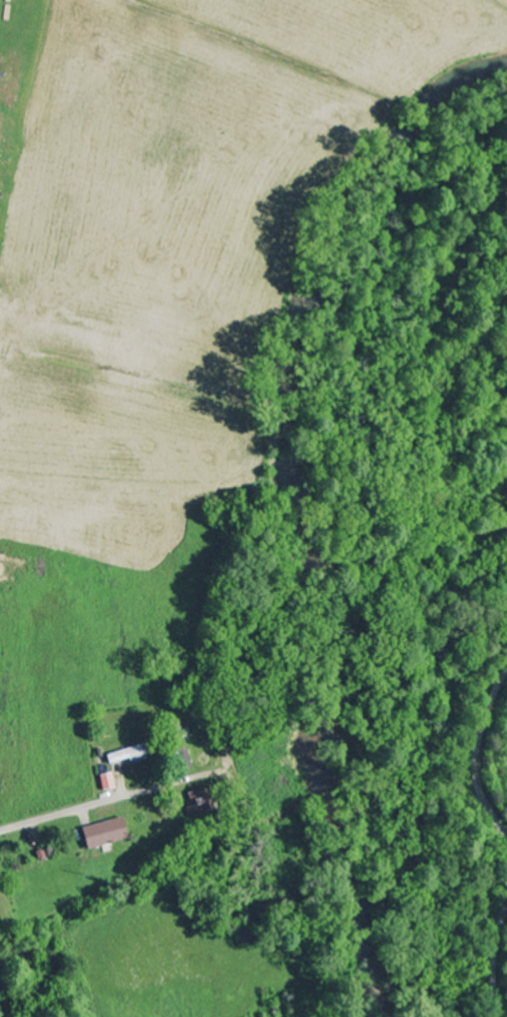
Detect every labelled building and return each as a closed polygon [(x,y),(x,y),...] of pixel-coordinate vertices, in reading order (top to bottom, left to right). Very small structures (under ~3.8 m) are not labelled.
[(129,765),(144,760),(140,745),(104,756),(107,766),(127,760),(129,765)] [(101,792),(113,789),(110,774),(97,777),(101,792)] [(203,790),(187,793),(192,816),(208,813),(203,790)] [(125,839),(118,818),(78,830),(85,852),(125,839)]
